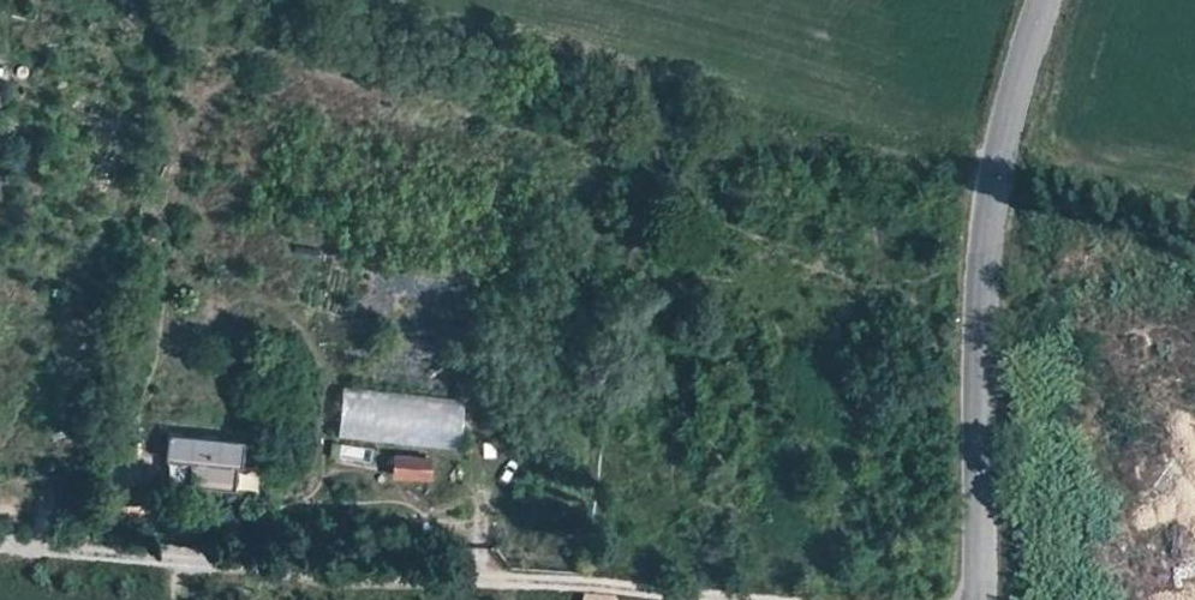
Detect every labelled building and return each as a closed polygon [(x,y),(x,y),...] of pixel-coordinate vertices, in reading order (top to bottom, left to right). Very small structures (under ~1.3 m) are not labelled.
[(242,431),(167,426),(165,452),(190,453),(188,479),(233,482),(234,459),(240,459),(242,431)] [(431,452),(392,451),(392,472),(431,473),(431,452)]
